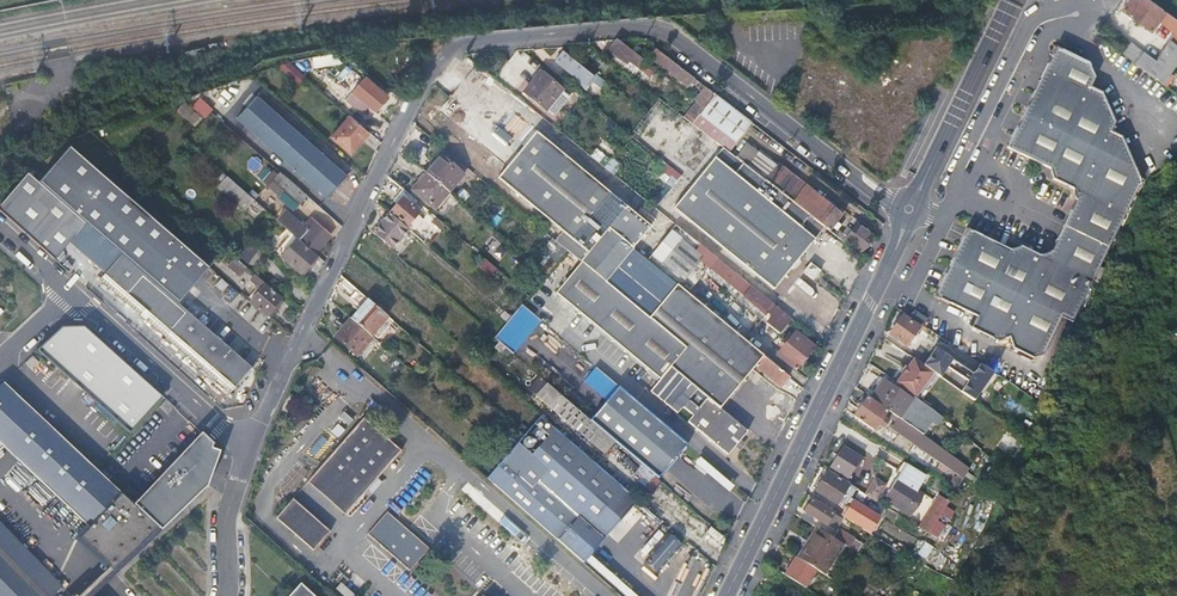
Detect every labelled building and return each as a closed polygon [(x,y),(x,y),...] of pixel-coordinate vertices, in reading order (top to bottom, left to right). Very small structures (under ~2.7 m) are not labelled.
[(1121,54),(1160,82),(1176,58),(1176,20),(1150,0),(1145,0),(1142,4),(1137,0),(1131,0),(1123,11),(1151,31),(1160,20),(1169,26),(1168,27),(1175,32),(1154,62),(1148,57),(1150,56),(1130,42),(1121,54)] [(642,60),(616,40),(608,50),(613,54),(617,57),(626,64),(628,61),(636,67),(642,60)] [(1100,81),(1093,65),(1060,48),(1010,149),(1053,170),(1058,182),(1076,191),(1080,202),(1055,253),(1045,256),(1027,247),(1015,252),(970,230),(936,297),(980,319),(976,330),(1037,360),(1047,356),(1066,318),(1077,323),(1098,281),(1119,238),(1146,182),(1128,140),(1116,134),(1120,124),(1107,95),(1097,90),(1100,81)] [(699,83),(655,49),(648,58),(687,88),(690,85),(694,88),(699,83)] [(338,55),(338,52),(312,57),(314,66),(336,63),(335,56),(338,55)] [(593,77),(562,52),(555,62),(587,89),(593,82),(590,80),(593,77)] [(542,57),(537,63),(545,69),(549,63),(542,57)] [(288,62),(279,65),(298,82),(304,76),(288,62)] [(546,76),(526,99),(551,120),(571,96),(546,76)] [(357,94),(363,100),(375,111),(388,95),(372,81),(366,87),(364,86),(357,94)] [(703,109),(714,95),(705,88),(694,101),(703,109)] [(263,90),(257,96),(297,132),(304,125),(263,90)] [(500,137),(517,117),(488,92),(470,113),(496,135),(500,137)] [(198,93),(180,112),(196,126),(213,107),(198,93)] [(701,132),(710,122),(706,119),(721,100),(714,95),(703,109),(690,124),(701,132)] [(297,132),(257,96),(237,119),(327,198),(346,176),(297,132)] [(375,111),(363,100),(358,106),(370,117),(375,111)] [(744,147),(758,129),(721,100),(706,119),(710,122),(744,147)] [(350,152),(360,141),(358,139),(367,129),(349,113),(331,135),(350,152)] [(519,118),(517,117),(500,137),(502,139),(519,118)] [(486,135),(468,118),(449,140),(468,157),(486,135)] [(360,141),(369,131),(367,129),(358,139),(360,141)] [(536,131),(518,153),(591,213),(607,226),(623,240),(633,249),(651,228),(536,131)] [(741,162),(722,148),(671,212),(773,293),(825,227),(741,162)] [(825,227),(830,230),(842,214),(835,208),(777,164),(774,166),(757,152),(749,162),(744,158),(741,162),(825,227)] [(440,153),(424,171),(428,173),(449,192),(464,174),(440,153)] [(555,240),(580,262),(595,274),(623,240),(607,226),(593,243),(578,230),(591,213),(518,153),(499,177),(562,232),(555,240)] [(246,165),(255,173),(263,164),(254,156),(246,165)] [(668,163),(658,173),(672,186),(682,176),(668,163)] [(287,178),(280,172),(268,186),(280,196),(285,191),(280,187),(287,178)] [(85,224),(28,173),(0,206),(0,213),(54,260),(69,242),(85,224)] [(449,192),(428,173),(413,190),(435,208),(449,192)] [(300,204),(307,196),(287,178),(280,187),(285,191),(300,204)] [(251,197),(236,184),(228,193),(238,202),(239,200),(245,204),(246,203),(251,197)] [(506,201),(492,188),(486,195),(500,207),(506,201)] [(265,209),(251,197),(246,203),(260,215),(265,209)] [(417,215),(419,213),(412,207),(404,200),(403,202),(393,214),(407,227),(410,224),(417,215)] [(412,207),(419,213),(422,210),(415,204),(412,207)] [(842,214),(845,211),(837,205),(835,208),(842,214)] [(294,234),(277,219),(265,209),(260,215),(289,240),(294,234)] [(299,238),(301,240),(303,238),(318,251),(331,235),(311,217),(304,226),(286,210),(277,219),(294,234),(299,238)] [(407,229),(389,212),(374,229),(392,246),(407,229)] [(607,226),(591,213),(578,230),(593,243),(607,226)] [(421,220),(417,215),(410,224),(414,227),(421,220)] [(834,234),(844,241),(846,240),(861,251),(872,235),(858,225),(859,222),(852,216),(849,220),(855,225),(856,227),(853,230),(848,237),(844,233),(838,229),(834,234)] [(445,225),(436,217),(432,222),(441,229),(445,225)] [(105,273),(121,254),(85,224),(69,242),(105,273)] [(704,257),(708,252),(676,226),(669,235),(677,242),(681,239),(704,257)] [(849,227),(844,233),(848,237),(853,230),(849,227)] [(284,256),(302,273),(318,255),(306,244),(301,240),(299,238),(294,245),(292,243),(287,248),(288,250),(284,256)] [(681,239),(677,242),(662,260),(687,281),(705,259),(704,257),(681,239)] [(595,274),(605,282),(633,249),(623,240),(595,274)] [(231,393),(252,368),(121,254),(105,273),(99,279),(231,393)] [(677,285),(680,288),(687,281),(662,260),(654,254),(648,261),(677,285)] [(227,265),(240,276),(248,267),(235,256),(227,265)] [(485,260),(483,258),(478,265),(490,275),(497,270),(485,260)] [(784,327),(791,319),(718,260),(710,270),(764,315),(766,312),(784,327)] [(580,262),(555,291),(657,378),(648,391),(674,413),(680,407),(690,416),(686,421),(726,456),(739,440),(745,433),(719,410),(735,391),(649,320),(605,282),(595,274),(580,262)] [(804,272),(814,280),(821,272),(812,264),(810,265),(808,264),(806,266),(808,267),(804,272)] [(223,280),(214,292),(230,303),(239,292),(223,280)] [(250,304),(266,318),(281,300),(259,281),(257,284),(263,290),(250,304)] [(243,285),(241,289),(248,295),(251,292),(243,285)] [(735,391),(755,368),(779,387),(788,378),(680,288),(677,285),(649,320),(735,391)] [(391,312),(402,299),(388,288),(377,301),(391,312)] [(398,325),(358,291),(351,299),(362,308),(352,319),(375,339),(381,344),(398,325)] [(495,335),(513,352),(543,321),(524,304),(495,335)] [(929,320),(916,311),(913,317),(926,325),(929,320)] [(922,326),(905,315),(904,317),(903,317),(890,333),(908,346),(922,326)] [(375,339),(352,319),(336,338),(358,357),(375,339)] [(402,329),(411,337),(416,331),(405,322),(401,328),(402,329)] [(58,328),(34,350),(128,432),(161,398),(82,326),(58,328)] [(796,332),(777,355),(795,370),(814,347),(796,332)] [(966,374),(975,361),(953,346),(948,353),(962,363),(959,368),(966,374)] [(917,396),(934,373),(915,359),(909,367),(904,374),(897,383),(917,396)] [(901,372),(904,374),(909,367),(906,365),(901,372)] [(923,432),(936,414),(928,407),(929,404),(925,401),(923,404),(913,398),(910,400),(885,383),(872,402),(867,399),(854,418),(874,432),(878,425),(883,429),(886,424),(883,423),(885,420),(882,419),(886,413),(898,421),(894,427),(960,475),(953,485),(958,487),(970,469),(912,429),(914,426),(923,432)] [(0,384),(0,447),(90,528),(80,540),(115,572),(160,530),(133,505),(0,384)] [(604,453),(615,442),(591,421),(547,384),(536,396),(604,453)] [(620,386),(591,421),(615,442),(660,478),(688,443),(620,386)] [(287,393),(280,409),(285,412),(292,396),(287,393)] [(638,500),(542,416),(535,424),(548,436),(533,455),(519,443),(508,456),(604,539),(638,500)] [(363,418),(359,424),(396,456),(400,451),(363,418)] [(359,424),(317,470),(354,503),(396,456),(359,424)] [(202,432),(133,505),(160,530),(205,485),(218,448),(202,432)] [(844,446),(831,467),(848,478),(861,458),(844,446)] [(488,480),(584,563),(604,539),(508,456),(488,480)] [(891,500),(889,503),(894,506),(897,504),(905,509),(926,477),(907,464),(886,496),(891,500)] [(354,503),(317,470),(308,481),(345,514),(354,503)] [(850,484),(828,471),(815,493),(836,505),(840,500),(842,502),(844,498),(842,497),(850,484)] [(650,493),(660,481),(655,476),(644,488),(650,493)] [(868,494),(880,498),(885,481),(873,477),(868,494)] [(481,505),(486,500),(472,487),(467,492),(481,505)] [(855,497),(844,515),(874,533),(885,515),(855,497)] [(292,499),(279,513),(316,547),(329,532),(292,499)] [(827,526),(834,514),(811,501),(804,512),(813,518),(812,520),(816,523),(818,520),(827,526)] [(922,529),(929,533),(945,507),(938,504),(922,529)] [(377,523),(418,560),(429,547),(388,511),(377,523)] [(316,547),(279,513),(276,517),(314,550),(316,547)] [(73,594),(0,523),(0,595),(71,595),(73,594)] [(409,570),(418,560),(377,523),(367,534),(409,570)] [(818,571),(836,540),(813,526),(795,557),(796,557),(817,570),(818,571)] [(865,545),(841,530),(837,536),(861,552),(865,545)] [(679,546),(669,537),(647,562),(658,571),(679,546)] [(918,556),(931,560),(936,545),(923,542),(918,556)] [(883,556),(892,563),(898,554),(889,548),(883,556)] [(898,554),(892,563),(900,568),(906,560),(898,554)] [(796,557),(786,574),(807,587),(817,570),(796,557)] [(356,594),(342,582),(336,589),(344,595),(354,595),(356,594)] [(302,585),(292,595),(315,595),(302,585)]
